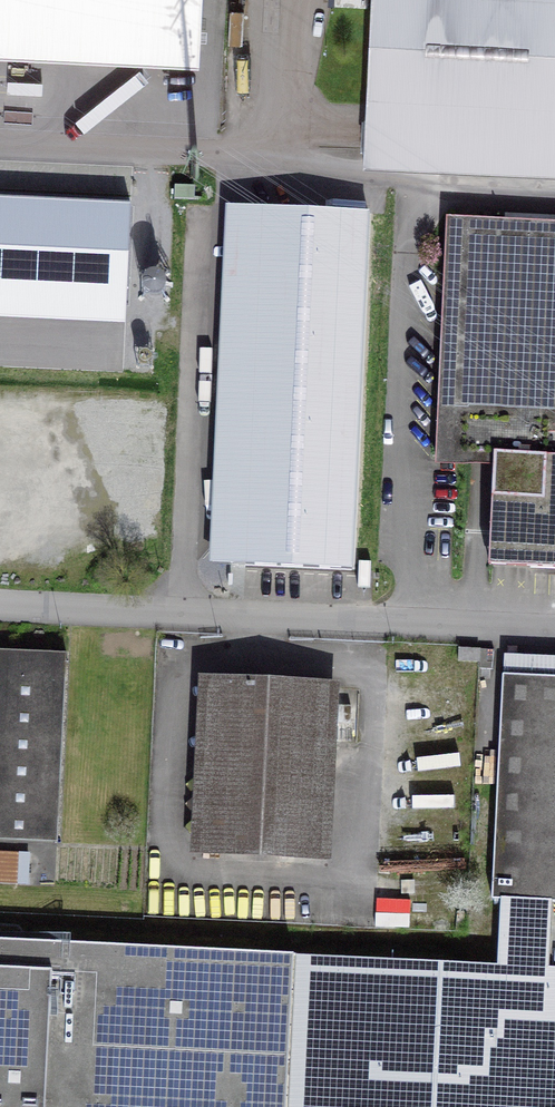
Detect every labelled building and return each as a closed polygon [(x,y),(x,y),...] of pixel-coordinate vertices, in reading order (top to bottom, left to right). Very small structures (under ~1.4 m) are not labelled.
[(197,44),(199,0),(0,0),(0,32),(197,44)] [(368,159),(554,164),(554,0),(372,0),(368,159)] [(194,186),(175,186),(174,198),(194,199),(194,186)] [(349,573),(367,212),(251,206),(233,568),(349,573)] [(448,222),(439,430),(495,432),(490,566),(554,569),(554,227),(448,222)] [(57,841),(67,656),(0,653),(0,838),(57,841)] [(222,681),(213,850),(312,856),(321,686),(269,684),(222,681)] [(505,683),(496,972),(297,966),(292,1106),(554,1106),(554,685),(505,683)] [(0,855),(0,884),(18,884),(18,855),(0,855)]
